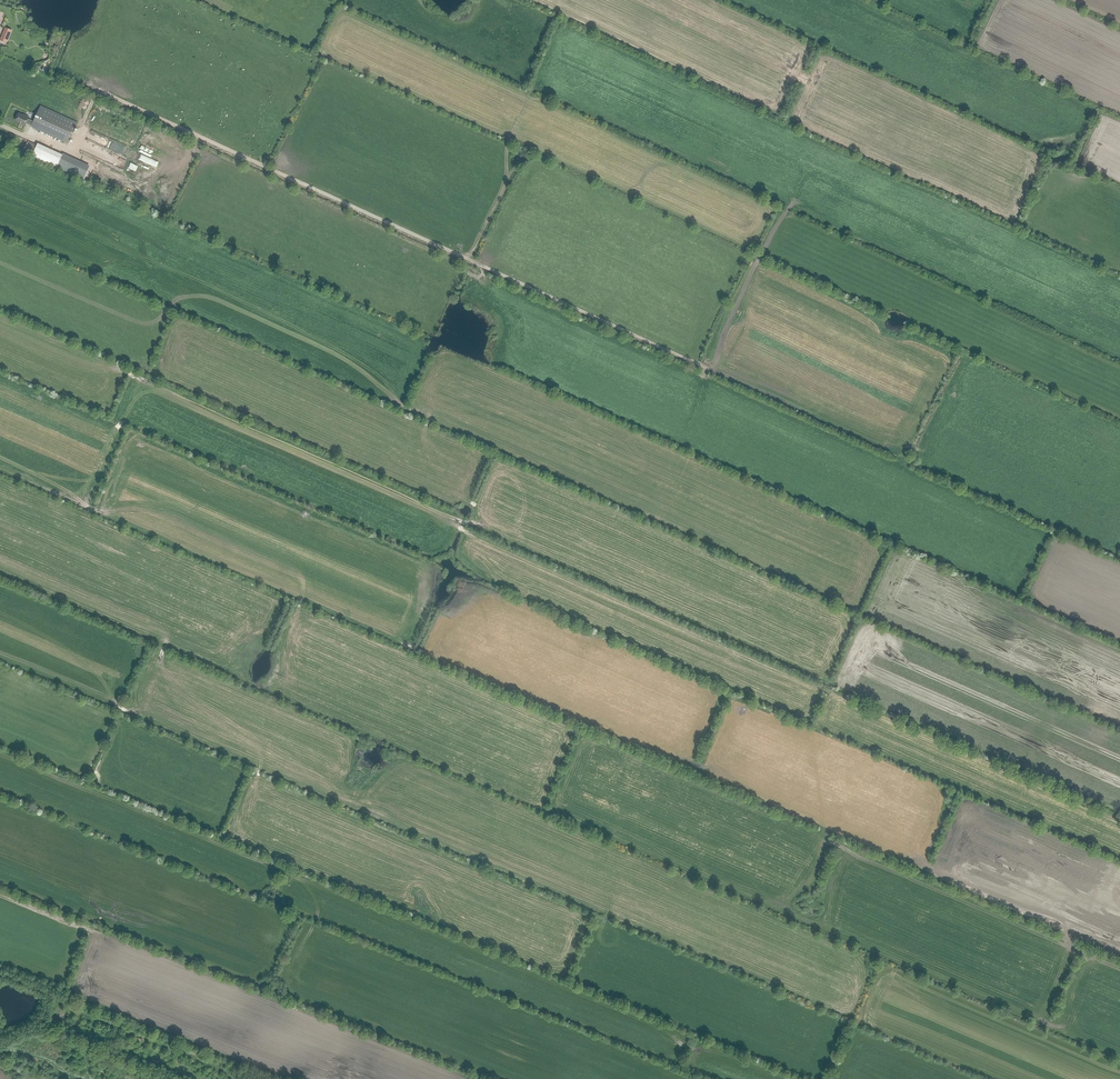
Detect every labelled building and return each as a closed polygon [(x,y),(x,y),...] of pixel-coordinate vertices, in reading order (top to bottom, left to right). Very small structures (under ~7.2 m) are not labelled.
[(8,39),(12,30),(5,27),(4,30),(6,31),(3,37),(8,39)] [(29,117),(25,115),(25,116),(18,113),(15,120),(20,122),(19,123),(25,126),(26,123),(31,125),(31,126),(68,143),(77,122),(40,105),(33,121),(28,119),(29,117)] [(84,179),(90,166),(63,153),(57,167),(84,179)] [(1082,158),(1080,163),(1089,166),(1091,161),(1082,158)]
